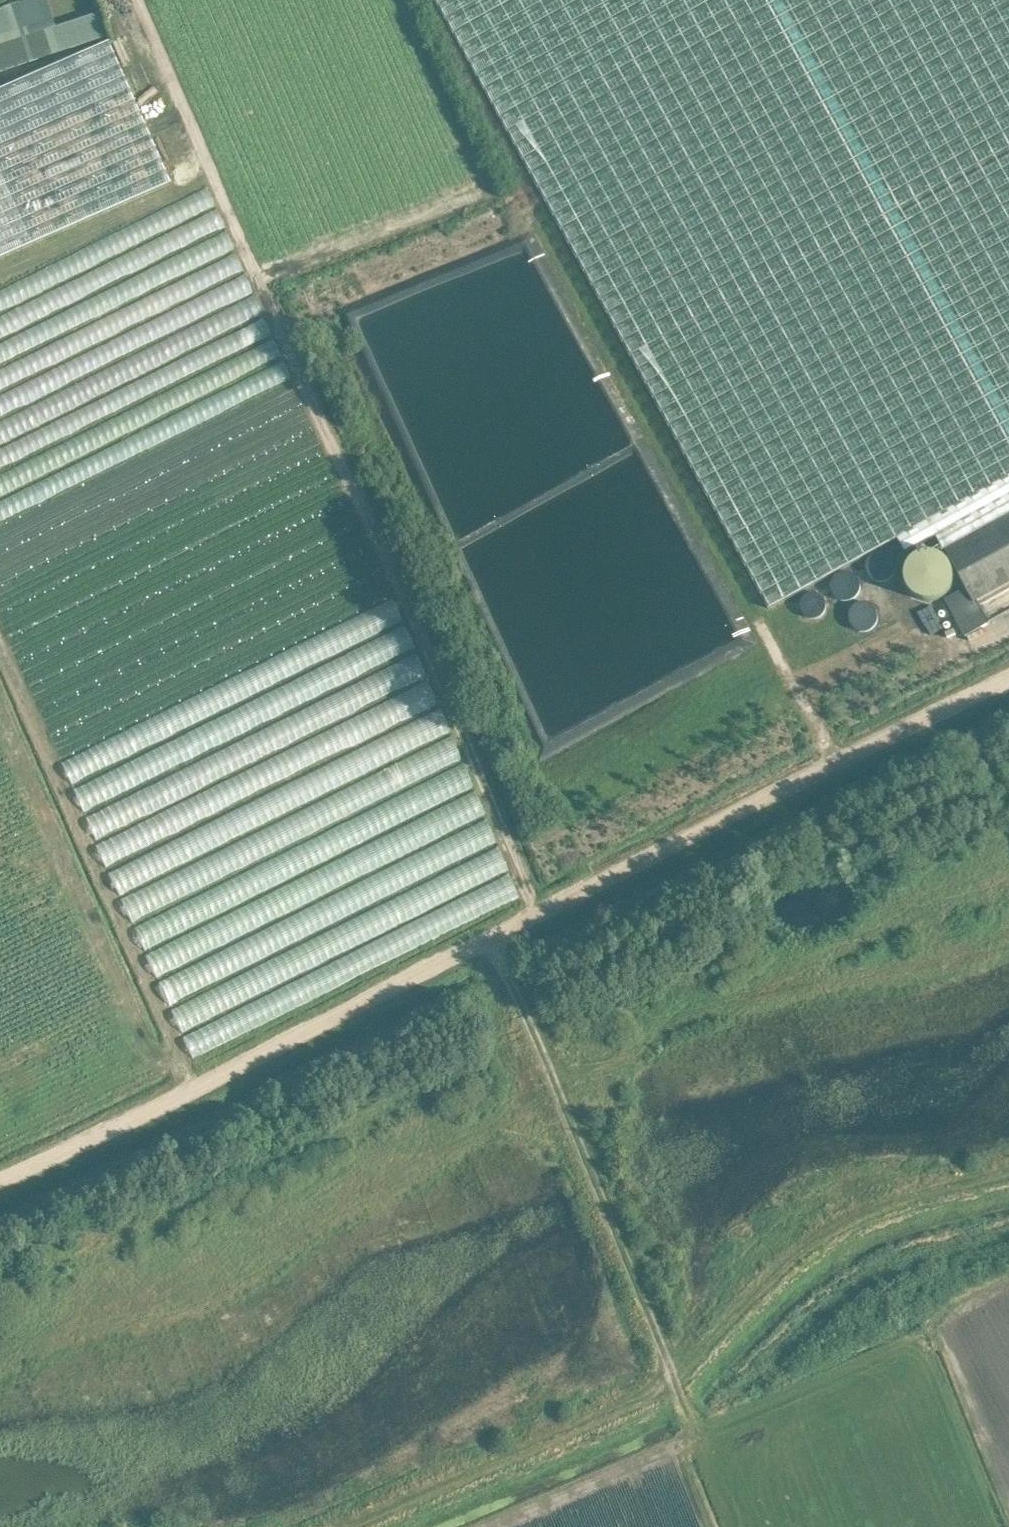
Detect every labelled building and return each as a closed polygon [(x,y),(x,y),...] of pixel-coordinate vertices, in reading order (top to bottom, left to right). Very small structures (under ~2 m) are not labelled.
[(40,0),(31,0),(17,4),(25,28),(47,21),(40,0)] [(965,637),(990,623),(977,601),(1008,584),(1008,0),(437,0),(771,608),(929,522),(966,588),(945,600),(965,637)] [(0,10),(0,36),(14,31),(6,8),(0,10)] [(103,38),(95,14),(51,28),(59,52),(103,38)] [(51,55),(43,31),(0,45),(0,71),(51,55)] [(170,184),(113,56),(107,42),(0,89),(0,258),(170,184)]
